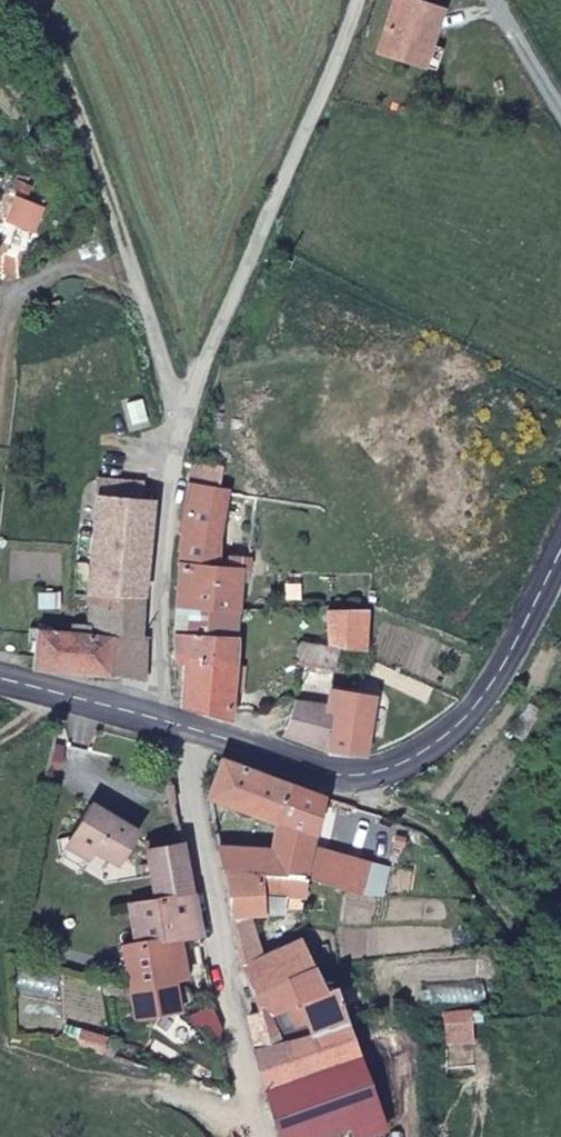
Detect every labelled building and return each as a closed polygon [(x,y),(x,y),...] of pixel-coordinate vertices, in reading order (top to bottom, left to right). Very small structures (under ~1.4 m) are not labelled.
[(418,0),(393,0),(375,54),(427,71),(447,9),(418,0)] [(17,200),(8,217),(36,232),(43,212),(17,200)] [(197,524),(186,608),(256,617),(262,573),(230,569),(239,503),(257,505),(261,476),(233,473),(204,469),(197,524)] [(148,601),(158,501),(145,500),(146,480),(98,478),(88,598),(148,601)] [(148,601),(88,598),(85,634),(36,631),(33,672),(113,678),(113,637),(145,639),(148,601)] [(339,649),(369,651),(372,609),(328,610),(328,648),(339,649)] [(235,723),(242,639),(175,634),(175,665),(184,665),(181,706),(235,723)] [(147,684),(150,639),(145,639),(113,637),(113,678),(147,684)] [(339,649),(328,648),(301,645),(299,665),(337,670),(339,649)] [(328,752),(370,756),(380,696),(332,690),(329,704),(328,752)] [(286,739),(328,752),(329,704),(296,701),(286,739)] [(311,829),(317,795),(224,760),(216,800),(282,823),(311,829)] [(75,838),(96,852),(121,867),(140,835),(95,807),(75,838)] [(228,876),(306,880),(309,844),(311,829),(282,823),(272,865),(223,860),(228,876)] [(194,894),(182,835),(145,843),(157,902),(194,894)] [(96,852),(75,838),(69,850),(90,862),(96,852)] [(306,880),(332,883),(335,847),(309,844),(306,880)] [(335,847),(332,883),(363,886),(366,852),(335,847)] [(306,880),(228,876),(235,920),(259,919),(305,918),(306,880)] [(206,947),(194,894),(157,902),(131,907),(142,952),(162,947),(186,942),(189,951),(206,947)] [(259,919),(235,920),(243,969),(279,1005),(287,1013),(312,1002),(322,1027),(350,1020),(310,939),(269,956),(259,919)] [(170,982),(162,947),(142,952),(126,956),(133,991),(170,982)] [(222,1025),(209,960),(193,964),(196,975),(170,982),(133,991),(144,1026),(184,1017),(187,1028),(207,1040),(222,1025)] [(322,1027),(312,1002),(287,1013),(279,1005),(248,1021),(254,1045),(322,1027)] [(457,1022),(459,1031),(483,1028),(483,1018),(457,1022)] [(350,1020),(322,1027),(254,1045),(279,1136),(339,1136),(352,1132),(354,1136),(375,1136),(390,1131),(350,1020)] [(483,1028),(459,1031),(461,1045),(484,1043),(483,1028)]
